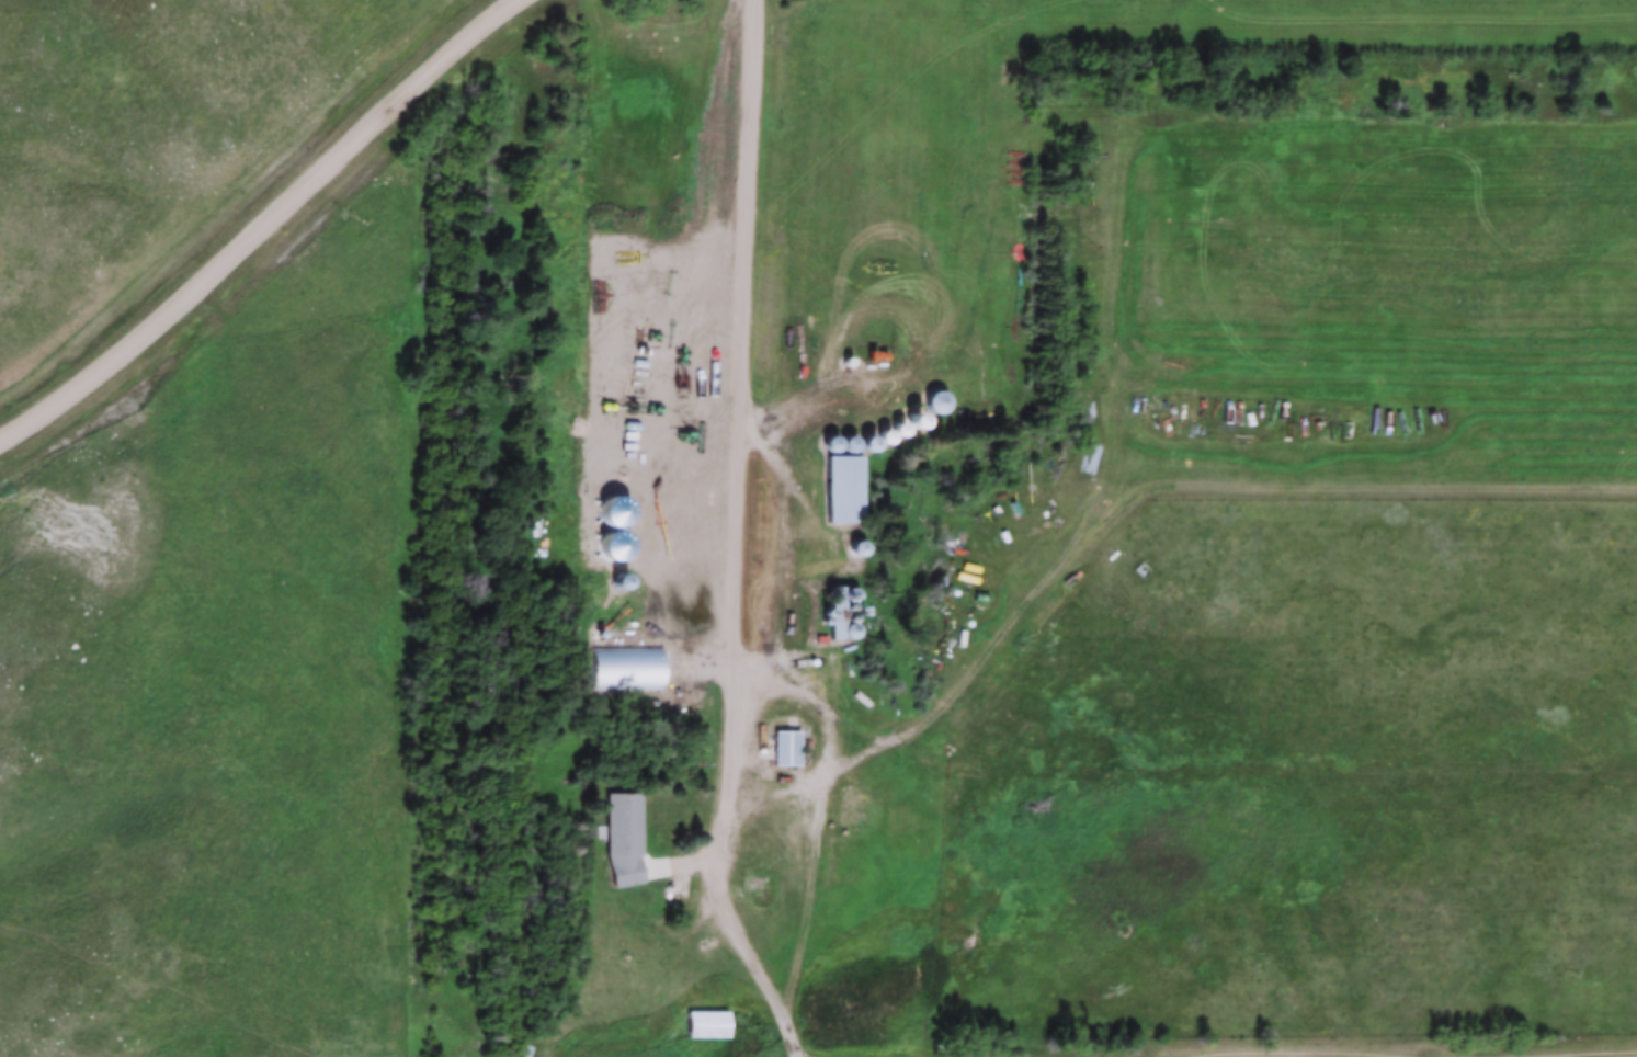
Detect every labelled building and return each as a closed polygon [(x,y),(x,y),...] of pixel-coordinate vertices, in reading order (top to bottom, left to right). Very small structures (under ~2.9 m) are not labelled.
[(951,393),(933,391),(930,412),(949,415),(951,393)] [(866,457),(830,456),(830,524),(866,524),(866,457)] [(591,688),(659,687),(658,644),(590,646),(591,688)] [(770,730),(770,766),(797,766),(797,730),(770,730)] [(606,793),(607,885),(642,884),(640,793),(606,793)] [(732,1009),(689,1009),(689,1036),(732,1036),(732,1009)]
